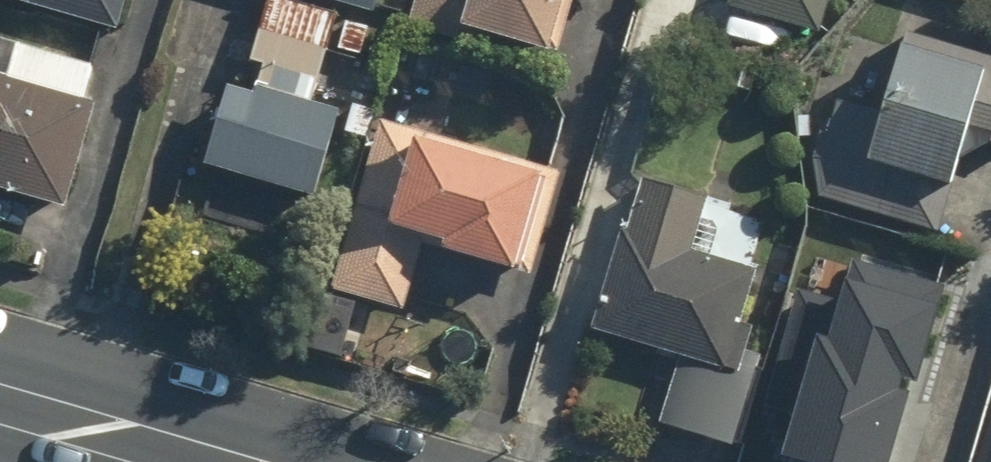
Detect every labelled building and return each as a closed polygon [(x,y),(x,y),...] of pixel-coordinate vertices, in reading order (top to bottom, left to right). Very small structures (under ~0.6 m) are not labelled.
[(129,30),(138,0),(27,0),(129,30)] [(368,26),(375,0),(279,0),(368,26)] [(537,73),(559,0),(414,0),(405,32),(537,73)] [(600,11),(603,0),(565,0),(600,11)] [(723,11),(815,37),(826,0),(727,0),(723,11)] [(77,208),(107,109),(95,105),(108,61),(74,51),(0,29),(0,185),(77,208)] [(802,207),(933,247),(963,151),(990,159),(990,80),(977,76),(974,86),(883,58),(867,110),(830,99),(802,207)] [(215,95),(193,177),(310,208),(332,126),(215,95)] [(316,288),(395,316),(414,263),(519,299),(556,192),(373,127),(316,288)] [(666,367),(643,431),(730,461),(736,461),(797,295),(683,253),(700,208),(640,186),(585,337),(666,367)] [(820,299),(785,426),(857,453),(866,421),(915,435),(956,290),(908,276),(896,320),(820,299)]
